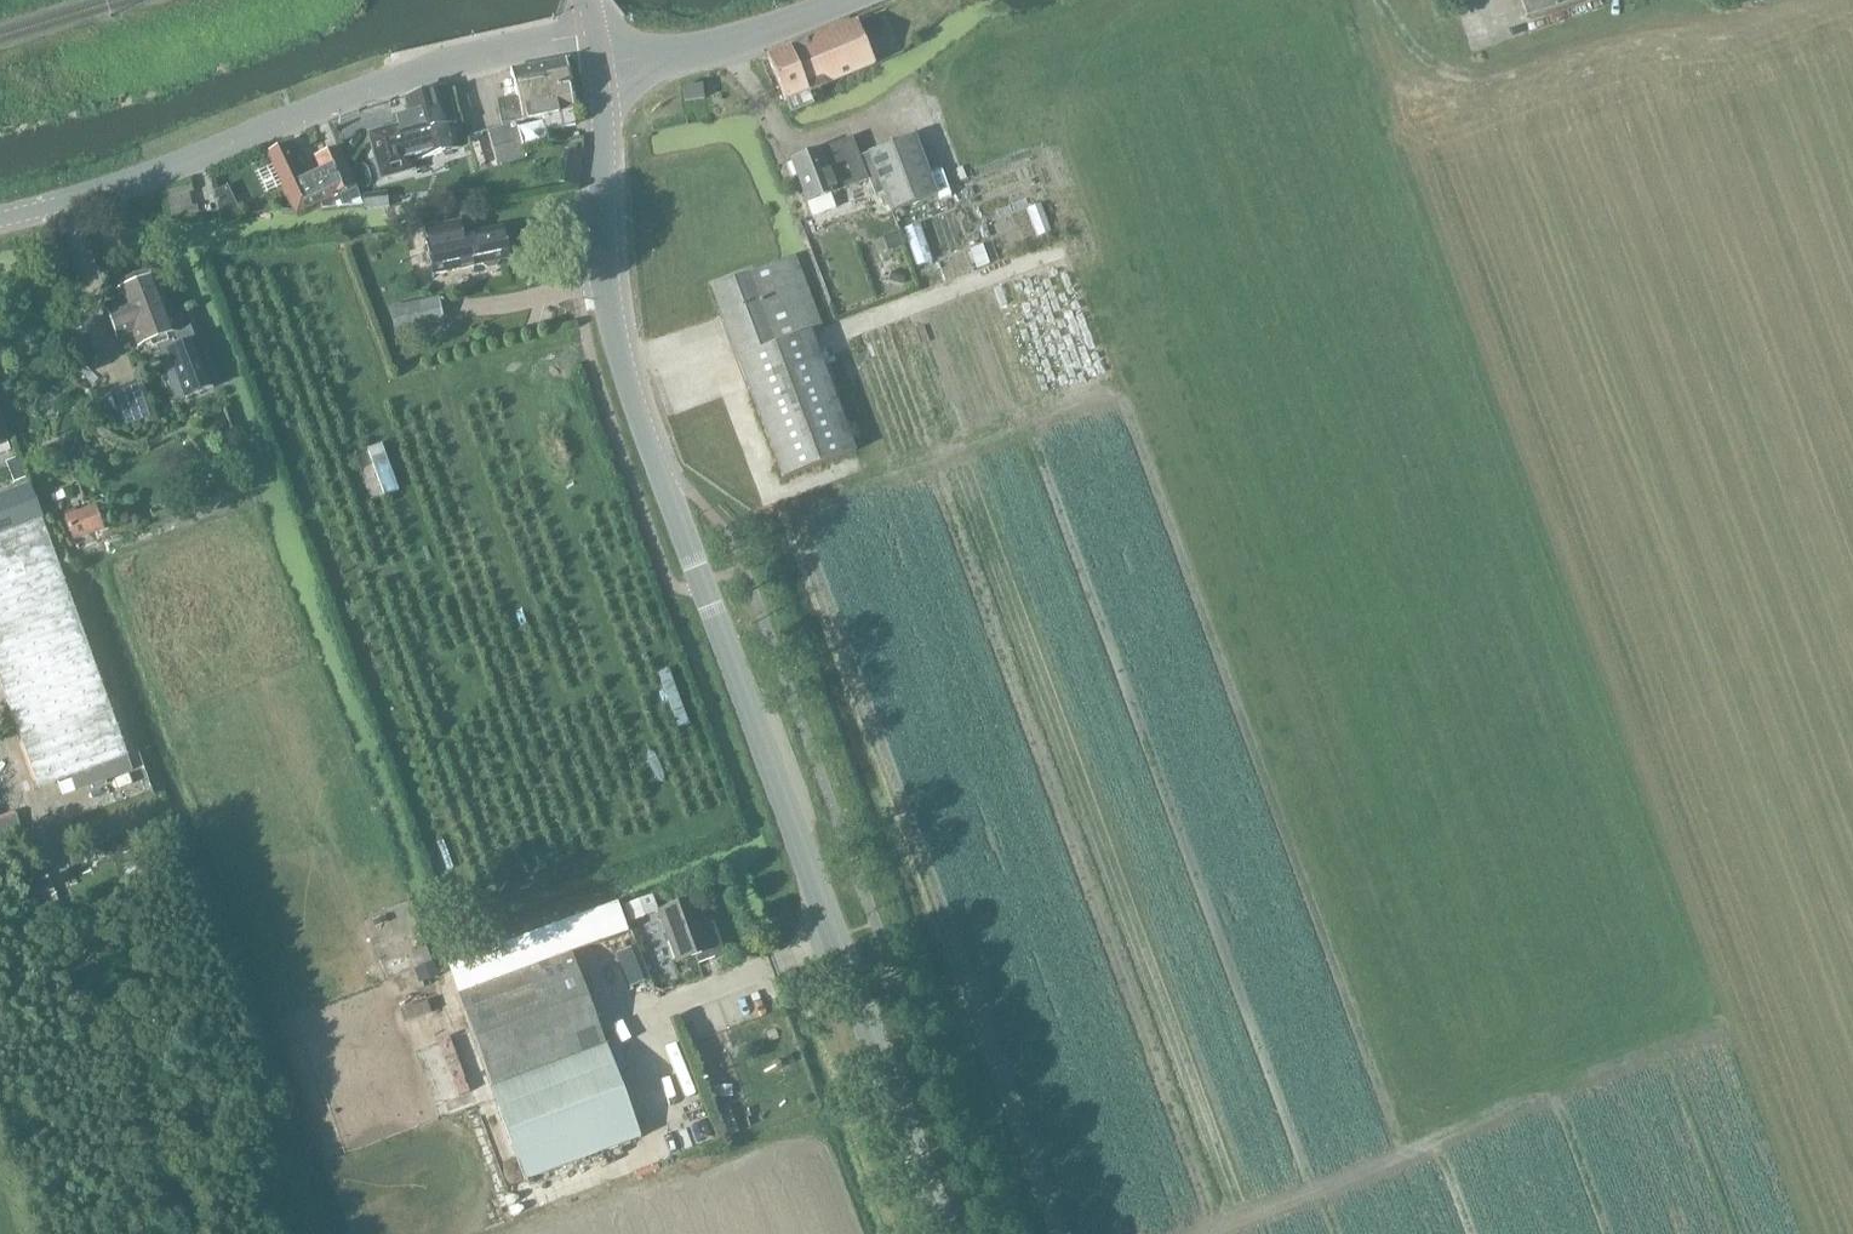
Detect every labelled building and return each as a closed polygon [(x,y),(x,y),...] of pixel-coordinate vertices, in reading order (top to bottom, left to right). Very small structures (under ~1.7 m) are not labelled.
[(1527,17),(1580,0),(1522,0),(1527,17)] [(769,59),(786,102),(876,65),(858,22),(769,59)] [(578,109),(567,59),(512,70),(517,97),(498,101),(502,125),(544,117),(547,131),(576,125),(573,110),(578,109)] [(684,87),(686,101),(705,99),(704,85),(684,87)] [(453,125),(457,124),(446,86),(406,97),(411,115),(398,118),(400,125),(369,134),(382,179),(415,170),(412,162),(459,148),(453,125)] [(470,137),(480,170),(527,157),(517,123),(470,137)] [(860,155),(870,180),(875,195),(885,191),(892,211),(938,194),(915,134),(860,155)] [(853,137),(792,160),(809,203),(870,180),(860,155),(853,137)] [(268,149),(297,211),(298,213),(321,202),(324,207),(364,202),(339,143),(315,154),(320,165),(307,170),(292,138),(268,149)] [(1027,206),(1037,235),(1055,228),(1045,200),(1027,206)] [(464,221),(425,229),(434,274),(482,264),(488,268),(498,266),(501,260),(511,258),(510,254),(512,253),(515,249),(512,234),(507,231),(505,232),(504,227),(467,235),(464,221)] [(995,241),(974,244),(978,266),(999,262),(995,241)] [(785,260),(757,270),(784,342),(811,331),(785,260)] [(123,302),(107,308),(117,335),(133,330),(138,345),(178,330),(157,274),(153,275),(149,270),(135,273),(122,281),(122,287),(118,288),(123,302)] [(757,270),(712,288),(739,359),(740,358),(784,342),(757,270)] [(391,306),(396,330),(445,320),(440,297),(391,306)] [(191,326),(162,337),(185,400),(214,389),(191,326)] [(855,449),(811,331),(740,358),(784,476),(855,449)] [(141,379),(111,390),(123,426),(153,415),(141,379)] [(9,440),(0,416),(0,443),(9,440)] [(46,524),(31,483),(0,495),(0,541),(46,524)] [(98,506),(67,516),(75,540),(106,530),(98,506)] [(46,524),(0,541),(0,684),(38,787),(127,754),(46,524)] [(653,898),(624,908),(628,921),(657,911),(653,898)] [(678,962),(697,955),(700,963),(722,955),(724,950),(714,922),(706,925),(696,899),(660,912),(678,962)] [(614,906),(601,911),(611,938),(624,933),(614,906)] [(578,919),(551,929),(556,943),(583,933),(578,919)] [(573,953),(459,996),(493,1087),(607,1044),(573,953)] [(607,1044),(493,1087),(527,1180),(633,1141),(642,1138),(607,1044)] [(713,1095),(734,1094),(733,1081),(712,1082),(713,1095)] [(710,1101),(693,1106),(701,1136),(718,1131),(710,1101)]
